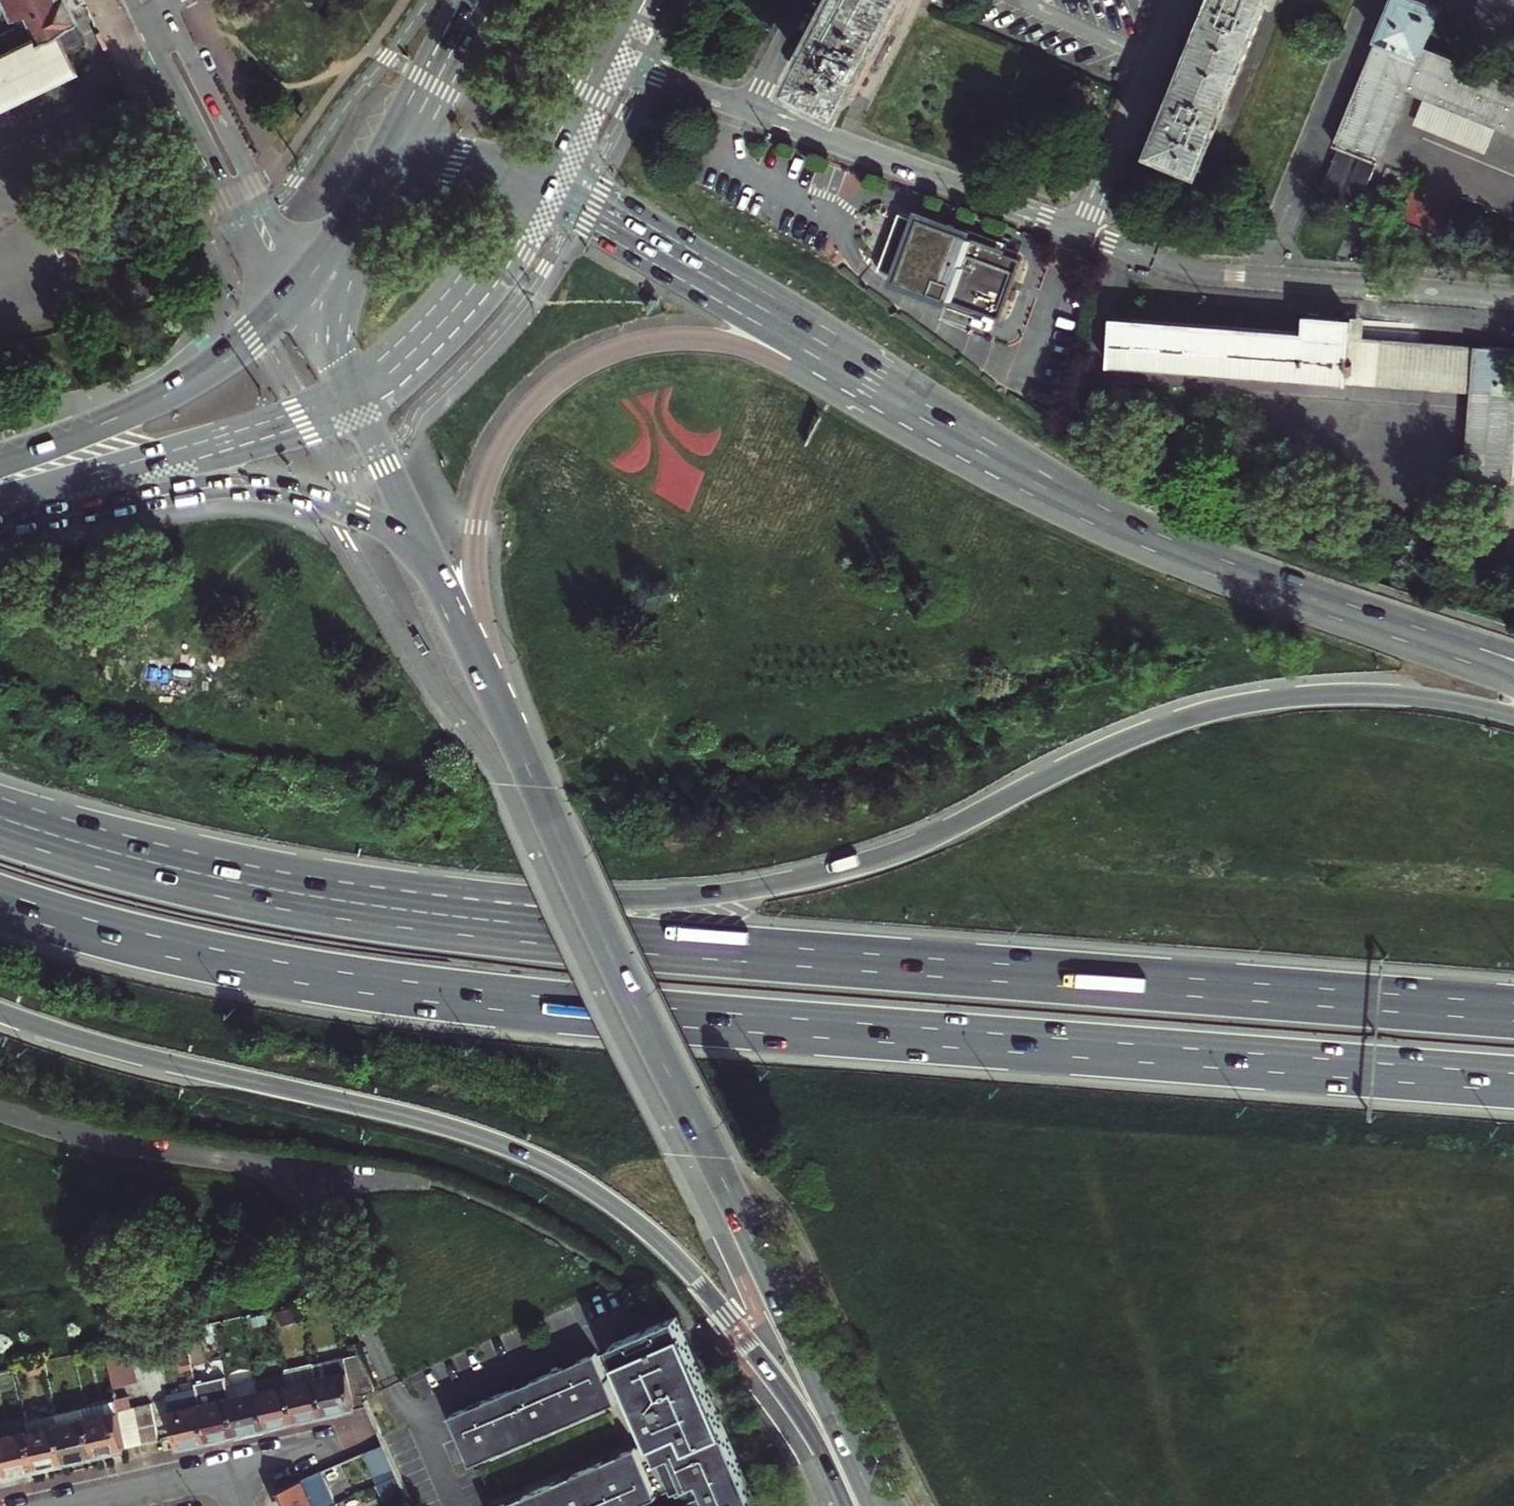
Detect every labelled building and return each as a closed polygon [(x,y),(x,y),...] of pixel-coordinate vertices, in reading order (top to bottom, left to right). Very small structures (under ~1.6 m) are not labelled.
[(10,15),(23,9),(28,20),(63,3),(62,0),(3,0),(10,15)] [(858,93),(875,62),(881,65),(895,39),(889,36),(908,0),(846,0),(832,25),(810,67),(858,93)] [(1194,162),(1262,0),(1208,0),(1194,35),(1176,77),(1166,103),(1161,101),(1159,107),(1156,113),(1161,114),(1149,143),(1194,162)] [(1354,201),(1404,86),(1513,132),(1513,80),(1421,42),(1439,1),(1437,0),(1389,0),(1330,142),(1335,144),(1318,185),(1354,201)] [(63,3),(28,20),(23,9),(10,15),(15,26),(0,34),(0,102),(72,68),(63,50),(82,41),(65,5),(63,3)] [(914,221),(895,213),(872,268),(892,275),(891,278),(965,309),(993,320),(1000,303),(1005,305),(1008,304),(1011,299),(1009,296),(1004,294),(1016,264),(999,257),(1000,254),(958,236),(915,219),(914,221)] [(1107,311),(1102,357),(1467,392),(1458,477),(1513,483),(1513,438),(1507,437),(1513,367),(1513,349),(1496,347),(1345,333),(1347,316),(1300,312),(1298,329),(1107,311)] [(294,1308),(280,1311),(284,1325),(298,1322),(294,1308)] [(266,1314),(253,1318),(255,1328),(269,1325),(266,1314)] [(670,1502),(687,1495),(690,1501),(701,1496),(706,1505),(747,1505),(672,1325),(608,1351),(635,1416),(624,1420),(638,1453),(605,1468),(602,1461),(597,1463),(598,1467),(597,1467),(598,1468),(574,1478),(574,1477),(564,1482),(563,1478),(558,1480),(559,1484),(552,1487),(552,1488),(518,1502),(508,1505),(644,1505),(668,1496),(670,1502)] [(126,1332),(101,1339),(110,1376),(135,1370),(126,1332)] [(376,1381),(357,1344),(343,1348),(360,1385),(376,1381)] [(309,1355),(310,1358),(321,1405),(339,1400),(354,1397),(352,1386),(360,1385),(343,1348),(309,1355)] [(187,1357),(176,1360),(179,1373),(190,1371),(187,1357)] [(321,1405),(310,1358),(281,1365),(284,1375),(293,1411),(305,1409),(321,1405)] [(445,1422),(466,1472),(466,1471),(484,1463),(486,1468),(490,1466),(489,1462),(541,1441),(542,1444),(547,1442),(546,1439),(580,1425),(581,1428),(586,1426),(585,1423),(595,1418),(595,1417),(610,1411),(611,1411),(612,1411),(591,1361),(445,1422)] [(252,1372),(254,1382),(263,1419),(279,1415),(293,1411),(284,1375),(281,1365),(252,1372)] [(251,1422),(263,1419),(254,1382),(252,1372),(223,1379),(226,1389),(235,1425),(251,1422)] [(194,1386),(205,1432),(224,1428),(235,1425),(226,1389),(223,1379),(194,1386)] [(154,1417),(157,1430),(172,1426),(175,1439),(188,1436),(205,1432),(194,1386),(192,1380),(163,1387),(169,1414),(154,1417)] [(129,1384),(113,1388),(124,1437),(131,1436),(141,1433),(133,1398),(129,1384)] [(124,1437),(113,1388),(82,1395),(94,1445),(107,1442),(124,1437)] [(149,1394),(133,1398),(141,1433),(152,1431),(157,1430),(154,1417),(149,1394)] [(94,1445),(82,1395),(53,1402),(54,1405),(66,1452),(79,1448),(94,1445)] [(66,1452),(54,1405),(23,1411),(35,1459),(51,1455),(66,1452)] [(23,1411),(23,1410),(0,1415),(0,1467),(11,1465),(35,1459),(23,1411)] [(380,1438),(362,1446),(375,1479),(394,1471),(380,1438)] [(322,1500),(330,1497),(316,1465),(270,1483),(279,1503),(280,1505),(309,1505),(322,1500)]
